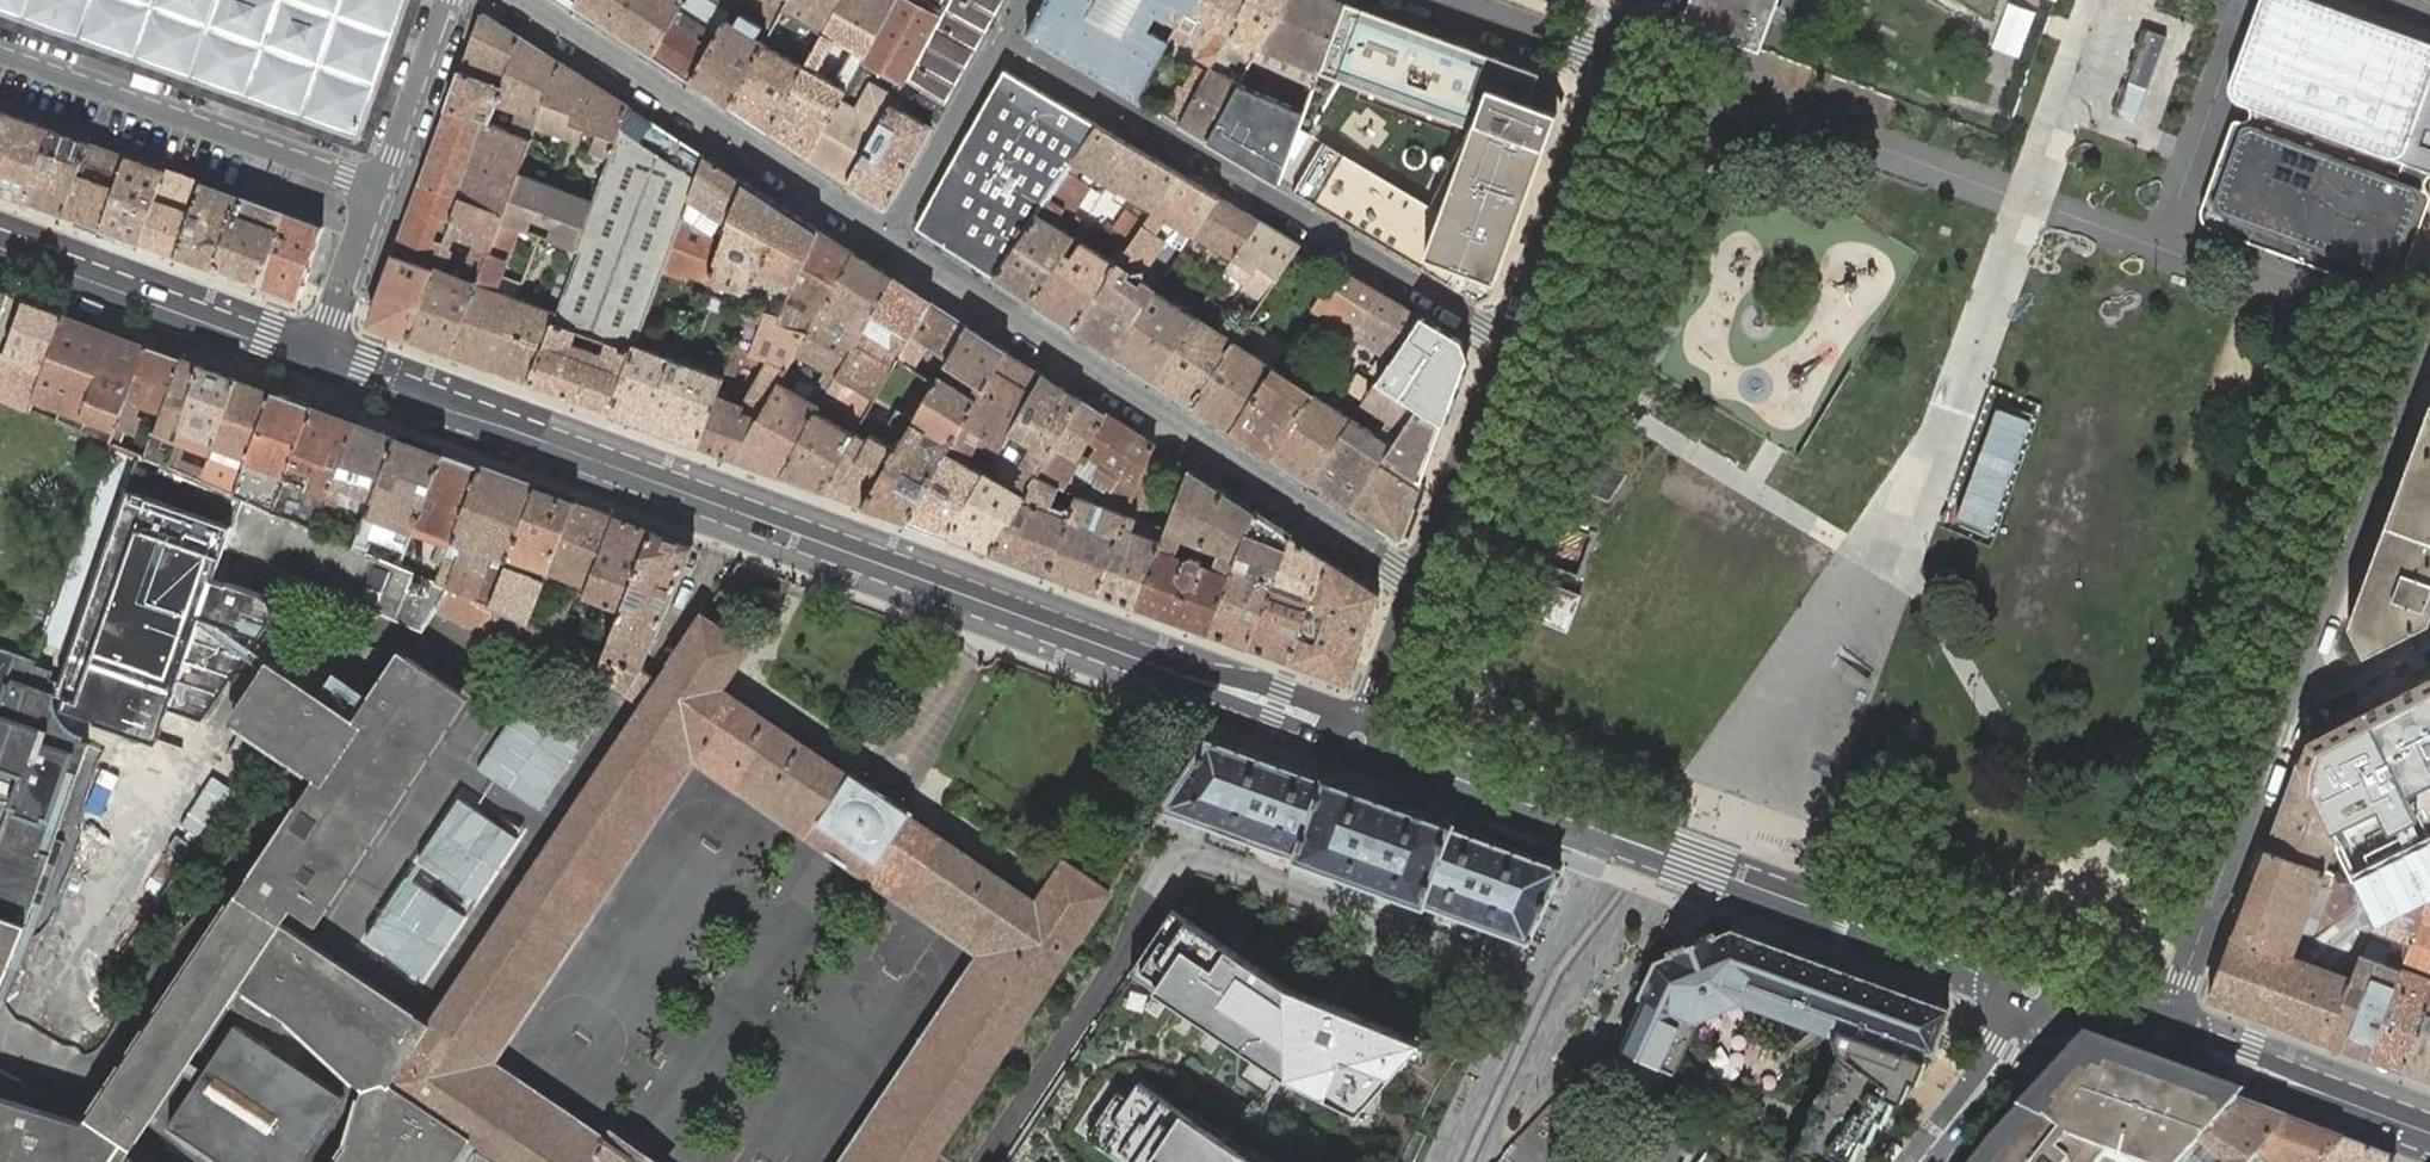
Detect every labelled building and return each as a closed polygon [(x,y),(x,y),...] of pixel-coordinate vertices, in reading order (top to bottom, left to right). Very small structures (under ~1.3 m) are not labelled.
[(26,18),(81,37),(139,58),(193,77),(235,91),(244,95),(248,96),(251,97),(304,116),(360,135),(378,85),(396,34),(408,0),(0,0),(0,9),(26,18)] [(574,4),(620,34),(639,0),(577,0),(574,4)] [(620,34),(652,55),(683,0),(639,0),(620,34)] [(714,0),(683,0),(652,55),(691,81),(725,19),(731,9),(714,0)] [(730,106),(783,10),(788,0),(739,0),(769,16),(763,26),(741,14),(735,25),(725,19),(691,81),(730,106)] [(836,10),(842,0),(788,0),(783,10),(823,34),(836,10)] [(848,182),(894,100),(899,90),(903,84),(905,80),(941,14),(916,0),(895,0),(876,33),(861,61),(838,103),(808,157),(848,182)] [(876,33),(895,0),(842,0),(836,10),(876,33)] [(905,80),(925,92),(946,102),(1004,0),(949,0),(941,14),(905,80)] [(941,14),(949,0),(916,0),(941,14)] [(1073,61),(1106,5),(1097,0),(1045,0),(1026,33),(1073,61)] [(1073,61),(1136,99),(1152,73),(1168,44),(1148,32),(1150,29),(1117,9),(1122,0),(1097,0),(1106,5),(1073,61)] [(1170,16),(1176,5),(1167,0),(1143,0),(1170,16)] [(1176,5),(1192,14),(1200,0),(1167,0),(1176,5)] [(1176,5),(1170,16),(1168,18),(1180,25),(1175,33),(1182,37),(1204,50),(1200,57),(1213,64),(1219,53),(1249,0),(1200,0),(1192,14),(1176,5)] [(1253,56),(1284,0),(1249,0),(1219,53),(1233,61),(1246,68),(1253,56)] [(1317,80),(1320,71),(1346,2),(1340,0),(1284,0),(1253,56),(1285,68),(1317,80)] [(1684,23),(1695,27),(1760,51),(1761,51),(1779,0),(1693,0),(1684,23)] [(1997,47),(2026,56),(2042,9),(2014,0),(2013,0),(1997,47)] [(2052,10),(2056,0),(2024,0),(2052,10)] [(2389,292),(2397,288),(2429,197),(2429,42),(2316,0),(2259,0),(2226,88),(2232,100),(2240,103),(2199,213),(2205,226),(2389,292)] [(1426,257),(1422,269),(1478,302),(1490,296),(1495,282),(1558,115),(1559,112),(1549,109),(1536,83),(1540,73),(1537,72),(1346,2),(1320,71),(1475,128),(1426,257)] [(770,132),(806,66),(823,34),(783,10),(730,106),(770,132)] [(861,61),(876,33),(836,10),(823,34),(806,66),(770,132),(808,157),(838,103),(861,61)] [(480,15),(460,71),(503,86),(521,36),(486,13),(480,15)] [(2168,35),(2147,28),(2115,113),(2136,121),(2168,35)] [(1182,37),(1175,33),(1171,42),(1177,46),(1182,37)] [(513,132),(531,138),(535,127),(544,103),(560,61),(521,36),(503,86),(496,104),(520,113),(513,132)] [(1211,67),(1220,72),(1230,67),(1233,61),(1219,53),(1213,64),(1211,67)] [(629,105),(560,61),(544,103),(535,127),(572,141),(577,126),(599,133),(592,153),(609,160),(611,155),(609,149),(615,145),(628,109),(628,107),(629,105)] [(1180,124),(1207,141),(1236,86),(1239,82),(1220,72),(1211,67),(1195,96),(1194,98),(1180,124)] [(1208,72),(1197,67),(1184,90),(1195,96),(1208,72)] [(1279,183),(1317,80),(1285,68),(1273,100),(1236,86),(1207,141),(1279,183)] [(1006,69),(966,139),(1000,159),(1045,93),(1006,69)] [(460,71),(447,108),(489,123),(496,104),(503,86),(460,71)] [(1184,90),(1179,87),(1163,115),(1180,124),(1194,98),(1195,96),(1184,90)] [(894,100),(848,182),(885,207),(888,206),(933,125),(908,111),(915,99),(914,98),(899,90),(894,100)] [(908,111),(933,125),(946,102),(925,92),(921,99),(915,95),(914,98),(915,99),(908,111)] [(1045,93),(1000,159),(1055,190),(1066,173),(1099,125),(1045,93)] [(664,128),(629,105),(628,107),(628,109),(628,112),(628,114),(628,116),(628,118),(629,120),(629,122),(629,124),(630,125),(631,126),(631,128),(632,129),(633,131),(633,132),(634,133),(635,134),(636,135),(637,136),(638,137),(638,138),(639,138),(640,139),(667,156),(668,156),(669,157),(670,157),(671,158),(672,158),(673,158),(675,159),(676,159),(678,160),(679,160),(681,160),(682,161),(684,161),(685,161),(686,161),(689,161),(691,160),(693,160),(696,160),(698,159),(700,158),(702,158),(704,157),(706,156),(664,128)] [(461,196),(504,212),(518,173),(531,138),(513,132),(489,123),(447,108),(420,181),(461,196)] [(563,300),(559,312),(556,323),(579,331),(608,342),(633,351),(636,343),(664,269),(684,216),(706,156),(704,157),(702,158),(700,158),(698,159),(696,160),(693,160),(691,160),(689,161),(686,161),(685,161),(684,161),(682,161),(681,160),(679,160),(678,160),(676,159),(675,159),(673,158),(672,158),(671,158),(670,157),(669,157),(668,156),(667,156),(640,139),(639,138),(638,138),(638,137),(637,136),(636,135),(635,134),(634,133),(633,132),(633,131),(632,129),(631,128),(631,126),(630,125),(629,124),(629,122),(629,120),(628,118),(628,116),(628,114),(628,112),(628,109),(615,145),(609,149),(611,155),(609,160),(594,201),(577,249),(582,250),(563,300)] [(5,112),(0,124),(0,190),(27,200),(53,129),(5,112)] [(1177,171),(1099,125),(1066,173),(1055,190),(1049,198),(1064,208),(1065,209),(1071,212),(1087,185),(1082,182),(1075,178),(1081,166),(1154,209),(1177,171)] [(90,142),(53,129),(27,200),(63,213),(90,142)] [(1000,159),(966,139),(916,227),(995,278),(1038,214),(1049,198),(1055,190),(1000,159)] [(128,156),(90,142),(63,213),(102,228),(128,156)] [(167,170),(128,156),(102,228),(140,242),(167,170)] [(745,181),(706,156),(684,216),(715,236),(723,221),(728,225),(745,181)] [(203,183),(167,170),(140,242),(176,254),(203,183)] [(1219,196),(1177,171),(1154,209),(1148,218),(1148,219),(1127,249),(1116,265),(1145,283),(1145,272),(1167,240),(1157,233),(1168,216),(1195,232),(1219,196)] [(504,212),(501,221),(514,226),(531,232),(535,221),(555,228),(551,239),(572,247),(577,249),(594,201),(518,173),(504,212)] [(420,181),(394,254),(436,268),(461,196),(420,181)] [(784,206),(745,181),(728,225),(723,221),(715,236),(724,242),(710,279),(704,293),(748,307),(750,301),(714,290),(717,281),(745,291),(754,264),(762,267),(784,206)] [(239,196),(203,183),(176,254),(213,268),(239,196)] [(284,212),(239,196),(213,268),(258,284),(284,212)] [(461,196),(436,268),(427,291),(423,303),(409,339),(450,354),(477,282),(501,221),(504,212),(461,196)] [(1259,220),(1219,196),(1195,232),(1193,235),(1233,260),(1259,220)] [(1038,214),(995,278),(1031,302),(1075,238),(1054,224),(1064,208),(1049,198),(1038,214)] [(818,228),(784,206),(762,267),(795,281),(818,228)] [(1148,219),(1137,211),(1121,234),(1116,242),(1117,243),(1119,244),(1127,249),(1148,219)] [(322,226),(284,212),(258,284),(297,299),(322,226)] [(715,236),(684,216),(664,269),(684,277),(686,271),(710,279),(724,242),(715,236)] [(1300,244),(1259,220),(1233,260),(1224,272),(1230,275),(1238,263),(1252,272),(1226,310),(1230,313),(1223,323),(1232,329),(1227,337),(1195,316),(1152,380),(1192,406),(1235,341),(1248,322),(1273,285),(1300,244)] [(477,282),(450,354),(490,369),(518,296),(495,288),(510,249),(506,248),(514,226),(501,221),(477,282)] [(1104,234),(1116,242),(1121,234),(1109,226),(1104,234)] [(855,252),(818,228),(795,281),(792,289),(824,306),(855,252)] [(1082,243),(1039,306),(1072,328),(1116,265),(1127,249),(1119,244),(1109,260),(1082,243)] [(582,250),(577,249),(572,247),(554,297),(563,300),(582,250)] [(895,278),(855,252),(824,306),(808,333),(797,353),(789,367),(799,374),(807,359),(827,370),(818,385),(820,386),(828,391),(837,376),(865,328),(874,314),(895,278)] [(371,325),(409,339),(423,303),(412,299),(416,287),(427,291),(436,268),(394,254),(369,323),(371,325)] [(1145,283),(1116,265),(1072,328),(1113,354),(1156,290),(1145,283)] [(750,301),(748,307),(751,308),(780,316),(792,289),(795,281),(762,267),(753,293),(750,301)] [(1381,292),(1340,268),(1312,310),(1289,345),(1295,349),(1319,313),(1352,334),(1381,292)] [(930,301),(895,278),(874,314),(898,329),(894,336),(896,337),(894,341),(895,346),(865,328),(837,376),(852,384),(857,375),(867,380),(862,390),(876,397),(898,358),(902,352),(906,346),(930,301)] [(1216,284),(1215,286),(1211,292),(1220,298),(1226,290),(1216,284)] [(1156,290),(1113,354),(1152,380),(1195,316),(1156,290)] [(1421,317),(1381,292),(1352,334),(1392,360),(1421,317)] [(518,296),(490,369),(530,383),(545,345),(547,346),(556,323),(559,312),(518,296)] [(30,409),(34,398),(50,355),(65,314),(25,299),(10,340),(0,366),(0,397),(30,409)] [(967,325),(930,301),(906,346),(916,352),(912,358),(929,369),(925,375),(936,381),(939,377),(939,375),(946,364),(949,359),(967,325)] [(780,316),(751,308),(749,317),(764,321),(753,352),(789,367),(797,353),(808,333),(780,316)] [(86,417),(115,428),(117,422),(120,414),(146,344),(114,332),(65,314),(50,355),(34,398),(83,416),(86,417)] [(1461,341),(1421,317),(1392,360),(1377,381),(1416,407),(1442,423),(1468,356),(1461,341)] [(1235,341),(1192,406),(1230,430),(1274,367),(1250,351),(1263,331),(1248,322),(1235,341)] [(545,345),(530,383),(610,413),(633,351),(608,342),(603,354),(574,343),(579,331),(556,323),(547,346),(545,345)] [(1006,350),(967,325),(949,359),(946,364),(977,384),(970,397),(977,401),(1006,350)] [(723,376),(636,343),(633,351),(610,413),(698,445),(723,376)] [(115,428),(111,440),(121,444),(128,426),(136,429),(140,419),(158,426),(165,406),(182,357),(146,344),(120,414),(117,422),(115,428)] [(736,459),(780,382),(789,367),(753,352),(735,346),(723,376),(698,445),(736,459)] [(1043,374),(1006,350),(977,401),(964,422),(982,432),(1003,444),(1010,431),(1043,374)] [(907,355),(902,352),(898,358),(903,361),(907,355)] [(154,430),(145,454),(170,466),(176,447),(178,439),(180,431),(200,363),(182,357),(165,406),(158,426),(156,431),(154,430)] [(936,381),(925,375),(903,361),(898,358),(876,397),(856,433),(822,491),(864,506),(936,381)] [(180,431),(214,444),(237,377),(200,363),(180,431)] [(1274,367),(1230,430),(1270,456),(1313,392),(1304,386),(1274,367)] [(1337,373),(1329,368),(1326,374),(1334,379),(1337,373)] [(1315,370),(1304,386),(1313,392),(1324,376),(1315,370)] [(1081,399),(1043,374),(1010,431),(1039,448),(1033,458),(1022,452),(1016,462),(1027,469),(1037,474),(1054,444),(1081,399)] [(1313,392),(1270,456),(1309,482),(1353,418),(1321,397),(1334,379),(1326,374),(1324,376),(1313,392)] [(857,375),(852,384),(862,390),(867,380),(857,375)] [(852,384),(837,376),(828,391),(823,401),(849,416),(844,425),(818,410),(780,475),(822,491),(856,433),(876,397),(862,390),(852,384)] [(1365,400),(1376,383),(1366,376),(1355,393),(1365,400)] [(247,457),(273,390),(237,377),(214,444),(247,457)] [(957,435),(956,434),(964,422),(977,401),(970,397),(939,377),(936,381),(864,506),(906,521),(948,451),(957,435)] [(1349,507),(1379,463),(1384,456),(1392,443),(1416,407),(1377,381),(1376,383),(1365,400),(1363,404),(1353,418),(1309,482),(1349,507)] [(811,400),(780,382),(736,459),(780,475),(818,410),(820,406),(823,401),(828,391),(820,386),(811,400)] [(242,471),(234,492),(244,497),(273,509),(286,477),(286,475),(314,405),(273,390),(247,457),(246,461),(242,471)] [(1105,415),(1081,399),(1054,444),(1078,459),(1086,464),(1089,459),(1085,457),(1081,454),(1090,440),(1105,415)] [(2428,619),(2429,614),(2429,401),(2348,622),(2363,652),(2428,619)] [(286,477),(273,509),(316,528),(321,515),(326,501),(327,498),(330,492),(332,487),(358,421),(314,405),(286,475),(286,477)] [(1442,423),(1416,407),(1392,443),(1384,456),(1421,480),(1442,423)] [(1078,459),(1054,444),(1037,474),(1078,494),(1093,500),(1103,503),(1129,513),(1150,456),(1154,446),(1105,415),(1090,440),(1095,443),(1098,445),(1089,459),(1086,464),(1078,459)] [(330,492),(327,498),(367,514),(373,498),(382,475),(398,436),(358,421),(332,487),(330,492)] [(982,432),(964,422),(956,434),(957,435),(948,451),(906,521),(949,537),(986,473),(993,460),(985,455),(978,468),(966,461),(975,444),(996,456),(998,452),(1003,444),(982,432)] [(395,543),(406,548),(413,531),(443,452),(398,436),(382,475),(373,498),(367,514),(378,517),(401,526),(395,543)] [(244,497),(234,492),(202,479),(170,466),(145,454),(121,444),(111,440),(36,655),(0,643),(0,915),(26,924),(90,746),(83,735),(68,728),(58,714),(55,692),(67,696),(67,706),(76,713),(157,741),(169,710),(218,577),(231,541),(428,631),(456,589),(437,581),(366,551),(354,545),(316,528),(273,509),(244,497)] [(176,447),(170,466),(202,479),(209,459),(176,447)] [(433,560),(443,564),(450,544),(454,537),(481,466),(443,452),(413,531),(441,541),(433,560)] [(1166,462),(1150,456),(1129,513),(1099,592),(1137,606),(1165,534),(1141,525),(1148,507),(1152,509),(1159,490),(1155,489),(1166,462)] [(1418,490),(1421,480),(1384,456),(1379,463),(1349,507),(1397,539),(1400,537),(1418,490)] [(209,459),(202,479),(234,492),(242,471),(209,459)] [(443,564),(437,581),(456,589),(475,597),(491,605),(502,576),(486,571),(493,552),(509,558),(510,556),(537,487),(481,466),(454,537),(450,544),(443,564)] [(992,553),(1037,474),(1027,469),(1015,489),(986,473),(949,537),(992,553)] [(1255,512),(1189,469),(1165,534),(1137,606),(1208,632),(1234,567),(1255,512)] [(1078,494),(1037,474),(992,553),(1048,573),(1078,494)] [(575,501),(537,487),(510,556),(515,557),(548,567),(551,560),(575,501)] [(1093,500),(1078,494),(1048,573),(1099,592),(1129,513),(1103,503),(1095,521),(1091,520),(1087,517),(1093,500)] [(615,515),(575,501),(551,560),(548,567),(547,569),(586,585),(615,515)] [(1291,535),(1255,512),(1234,567),(1273,582),(1274,580),(1291,535)] [(367,514),(360,530),(372,534),(378,517),(367,514)] [(586,585),(578,605),(616,620),(653,530),(615,515),(586,585)] [(360,530),(354,545),(366,551),(372,534),(360,530)] [(616,620),(604,651),(639,666),(642,666),(654,638),(677,584),(693,545),(653,530),(616,620)] [(1328,559),(1291,535),(1274,580),(1305,593),(1313,596),(1328,559)] [(1378,592),(1328,559),(1313,596),(1288,661),(1345,682),(1346,682),(1347,682),(1347,681),(1368,624),(1379,595),(1379,594),(1379,593),(1378,592)] [(502,576),(491,605),(497,607),(526,618),(543,579),(513,569),(506,567),(502,576)] [(1234,567),(1208,632),(1247,646),(1270,590),(1273,582),(1234,567)] [(260,590),(218,577),(169,710),(202,722),(263,635),(273,619),(274,606),(270,597),(260,590)] [(1580,595),(1541,581),(1536,596),(1529,614),(1567,629),(1580,595)] [(1270,590),(1247,646),(1288,661),(1313,596),(1305,593),(1301,603),(1270,590)] [(644,703),(431,1022),(423,1035),(392,1080),(515,1161),(648,1161),(609,1135),(608,1137),(601,1132),(494,1059),(695,758),(981,951),(840,1161),(931,1161),(1112,891),(1111,890),(1066,859),(1051,881),(1038,901),(907,813),(909,810),(886,794),(852,772),(850,774),(721,687),(734,667),(749,646),(703,615),(660,679),(658,677),(642,666),(639,666),(604,651),(588,644),(557,631),(526,618),(497,607),(483,628),(622,687),(644,703)] [(600,614),(588,644),(604,651),(616,620),(600,614)] [(319,921),(472,693),(402,646),(355,715),(270,658),(231,718),(316,775),(85,1121),(128,1157),(242,986),(297,1022),(364,1085),(392,1080),(423,1035),(431,1022),(284,924),(296,905),(319,921)] [(2296,764),(2327,828),(2379,803),(2390,827),(2418,814),(2405,789),(2429,777),(2429,675),(2306,736),(2296,764)] [(495,700),(442,809),(451,813),(443,829),(458,836),(463,825),(496,840),(492,848),(528,865),(587,744),(495,700)] [(1321,778),(1212,738),(1166,808),(1208,823),(1297,855),(1296,858),(1425,905),(1427,902),(1490,924),(1530,939),(1564,866),(1453,826),(1454,823),(1414,808),(1413,810),(1363,790),(1322,776),(1321,778)] [(2296,764),(2265,847),(2323,870),(2337,876),(2353,881),(2334,842),(2317,809),(2296,764)] [(2351,875),(2376,922),(2429,895),(2429,834),(2351,875)] [(2265,847),(2233,935),(2291,955),(2314,937),(2300,932),(2323,870),(2265,847)] [(2314,937),(2362,901),(2353,881),(2337,876),(2314,937)] [(2427,900),(2422,912),(2405,956),(2403,960),(2428,970),(2429,965),(2429,898),(2427,900)] [(2388,950),(2405,956),(2422,912),(2427,900),(2376,922),(2394,935),(2388,950)] [(2209,999),(2327,1042),(2352,976),(2361,952),(2373,922),(2362,901),(2314,937),(2291,955),(2233,935),(2209,999)] [(1252,1147),(1300,1066),(1392,1112),(1432,1044),(1399,1030),(1402,1023),(1351,1001),(1347,1008),(1317,995),(1320,988),(1290,975),(1258,955),(1255,962),(1172,909),(1002,1161),(1278,1161),(1252,1147)] [(26,924),(0,915),(0,988),(26,924)] [(1934,1051),(1950,1007),(1911,993),(1731,928),(1718,934),(1717,934),(1715,929),(1706,933),(1706,934),(1679,946),(1678,944),(1668,948),(1670,954),(1655,960),(1642,989),(1640,993),(1653,999),(1681,1012),(1695,1019),(1739,1000),(1799,1022),(1805,1005),(1872,1029),(1934,1051)] [(2327,1042),(2366,1057),(2401,967),(2361,952),(2352,976),(2327,1042)] [(2402,1071),(2429,997),(2429,979),(2401,967),(2366,1057),(2402,1071)] [(1653,999),(1640,993),(1618,1042),(1673,1067),(1695,1019),(1681,1012),(1653,999)] [(2429,1081),(2429,997),(2402,1071),(2425,1079),(2429,1081)] [(198,1079),(168,1123),(205,1148),(211,1140),(243,1161),(299,1161),(339,1103),(267,1056),(273,1047),(236,1022),(206,1067),(198,1079)] [(1934,1051),(1872,1029),(1770,1152),(1792,1161),(1852,1161),(1928,1068),(1934,1051)] [(344,1095),(273,1047),(267,1056),(339,1103),(344,1095)] [(2237,1106),(2227,1102),(2182,1086),(2135,1068),(2085,1050),(2025,1117),(2024,1116),(2012,1132),(1998,1148),(1997,1146),(1985,1161),(2185,1161),(2198,1147),(2237,1106)] [(471,1133),(392,1080),(364,1085),(345,1142),(331,1161),(451,1161),(471,1133)] [(128,1157),(85,1121),(0,1095),(0,1161),(134,1161),(128,1157)] [(2185,1161),(2253,1161),(2285,1124),(2237,1106),(2198,1147),(2185,1161)] [(2341,1145),(2285,1124),(2253,1161),(2325,1161),(2341,1145)] [(225,1161),(243,1161),(211,1140),(205,1148),(225,1161)] [(2341,1145),(2325,1161),(2387,1161),(2341,1145)] [(1707,1150),(1697,1161),(1719,1161),(1717,1161),(1711,1154),(1707,1150)]
